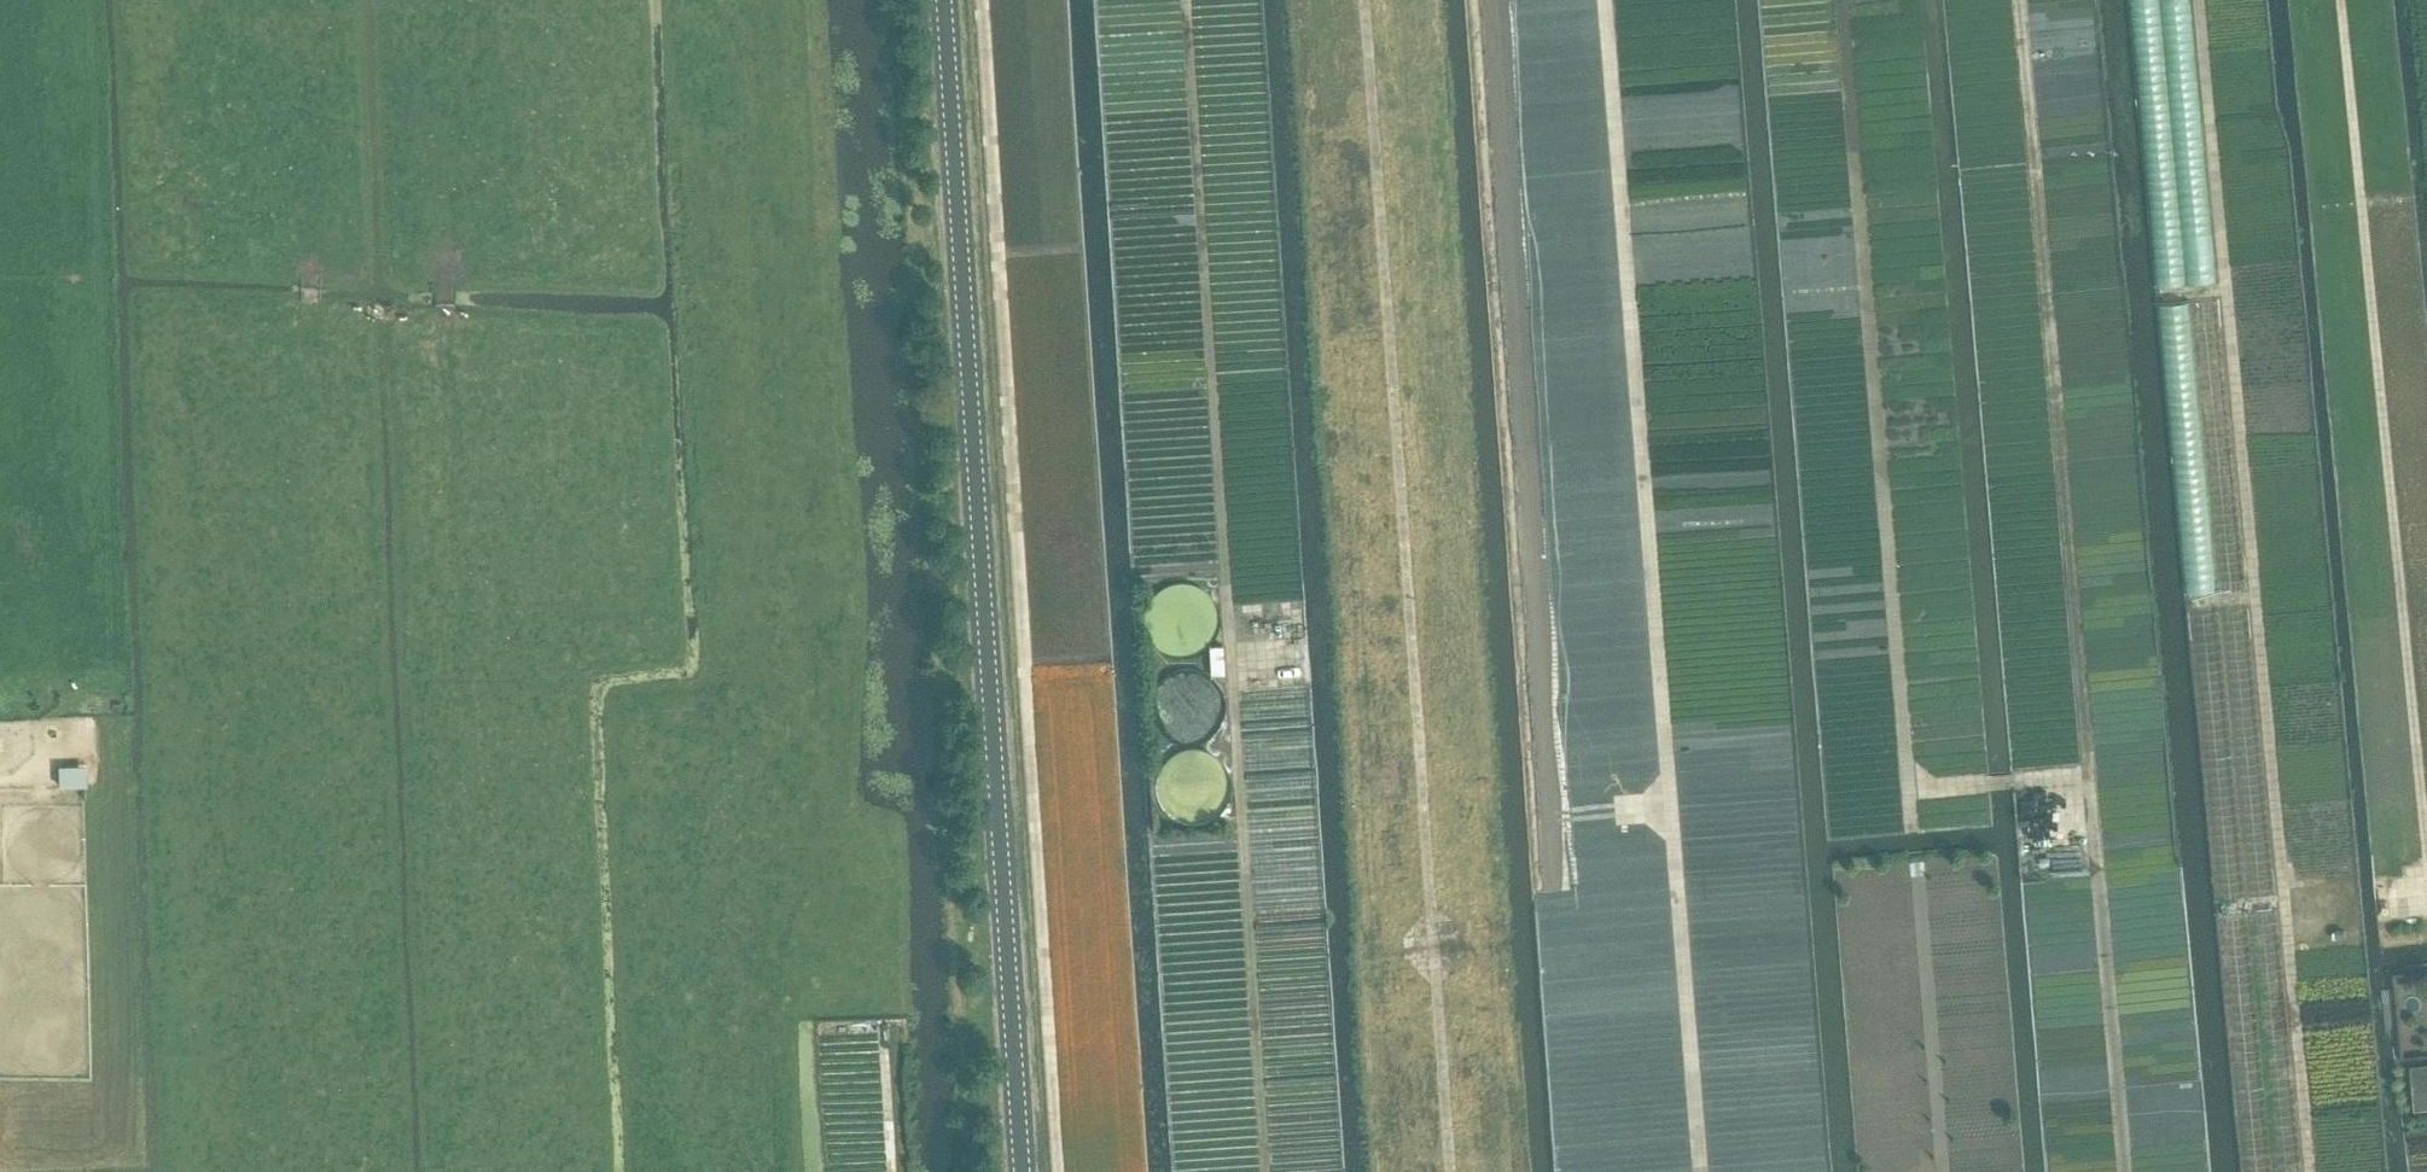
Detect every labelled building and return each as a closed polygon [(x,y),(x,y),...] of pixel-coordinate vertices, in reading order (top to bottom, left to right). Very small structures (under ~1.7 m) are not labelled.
[(1217,630),(1218,623),(1218,616),(1216,609),(1212,603),(1207,598),(1202,593),(1195,590),(1188,589),(1181,589),(1174,590),(1168,593),(1162,597),(1157,602),(1153,608),(1151,615),(1150,622),(1151,629),(1153,636),(1157,642),(1161,647),(1167,652),(1173,655),(1180,656),(1187,656),(1194,655),(1201,652),(1207,648),(1212,643),(1215,637),(1217,630)] [(1224,712),(1224,705),(1224,698),(1222,691),(1219,685),(1214,680),(1209,675),(1202,672),(1195,670),(1188,670),(1181,671),(1175,674),(1169,678),(1164,683),(1160,689),(1157,696),(1157,703),(1157,710),(1159,717),(1162,723),(1167,728),(1172,733),(1179,736),(1186,737),(1193,738),(1200,737),(1206,734),(1212,730),(1217,725),(1221,719),(1224,712)] [(1229,792),(1230,785),(1229,778),(1227,771),(1223,765),(1219,759),(1213,755),(1206,752),(1199,751),(1192,751),(1185,752),(1179,755),(1173,759),(1168,765),(1165,771),(1163,778),(1162,785),(1163,792),(1165,799),(1168,805),(1173,810),(1179,814),(1186,817),(1192,818),(1200,818),(1207,817),(1213,814),(1219,810),(1224,805),(1227,798),(1229,792)] [(2413,1109),(2426,1108),(2426,1064),(2409,1066),(2413,1109)]
